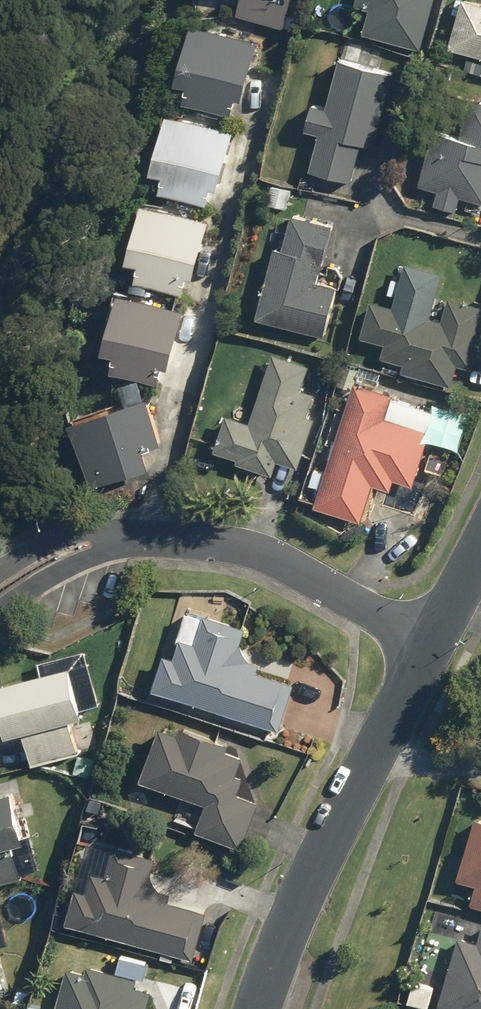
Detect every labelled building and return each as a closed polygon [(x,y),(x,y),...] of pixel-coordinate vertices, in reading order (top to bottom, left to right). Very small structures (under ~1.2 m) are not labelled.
[(237,16),(284,28),(291,0),(241,0),(237,16)] [(421,52),(434,0),(356,0),(354,10),(370,14),(364,37),(421,52)] [(460,3),(447,51),(480,61),(480,9),(460,3)] [(174,88),(185,91),(181,106),(230,118),(234,102),(241,104),(256,45),(189,28),(174,88)] [(310,173),(350,184),(360,146),(372,149),(391,77),(338,64),(325,111),(310,108),(304,133),(319,137),(310,173)] [(434,81),(448,84),(451,71),(436,68),(434,81)] [(454,214),(458,200),(480,206),(480,105),(469,102),(458,141),(433,135),(419,189),(436,193),(432,209),(454,214)] [(148,177),(159,180),(156,195),(204,208),(209,191),(215,193),(231,135),(164,117),(148,177)] [(285,212),(289,193),(270,189),(266,207),(285,212)] [(125,266),(136,269),(132,283),(181,296),(185,280),(192,281),(207,223),(140,206),(125,266)] [(254,321),(322,338),(334,290),(317,286),(331,228),(290,218),(281,255),(271,253),(254,321)] [(99,357),(110,360),(107,374),(155,387),(160,371),(166,372),(181,314),(115,297),(99,357)] [(449,389),(455,367),(470,371),(480,335),(476,333),(480,313),(480,310),(448,301),(441,325),(370,305),(360,339),(383,346),(379,360),(401,367),(399,375),(449,389)] [(235,467),(270,478),(275,464),(297,471),(312,422),(305,419),(312,397),(299,393),(307,369),(271,358),(249,427),(224,418),(212,455),(236,463),(235,467)] [(314,511),(359,526),(371,488),(388,494),(392,483),(412,490),(429,435),(384,420),(391,398),(353,386),(314,511)] [(162,444),(147,399),(69,425),(90,489),(149,469),(143,451),(162,444)] [(309,472),(318,474),(321,464),(312,461),(309,472)] [(158,684),(284,726),(299,681),(261,668),(263,659),(254,656),(246,640),(251,623),(211,610),(203,638),(186,633),(179,654),(169,650),(158,684)] [(81,656),(7,675),(20,724),(31,721),(40,757),(85,746),(76,711),(94,706),(81,656)] [(202,826),(247,843),(264,798),(243,790),(249,773),(241,770),(248,753),(233,747),(235,740),(187,722),(184,728),(167,722),(147,774),(212,799),(202,826)] [(0,788),(0,879),(27,872),(18,837),(36,832),(23,783),(0,788)] [(480,908),(480,820),(473,818),(454,879),(473,886),(468,904),(480,908)] [(72,918),(199,953),(211,909),(174,898),(177,888),(164,885),(156,870),(161,854),(120,842),(113,871),(98,866),(92,889),(80,886),(72,918)] [(57,924),(68,926),(70,915),(59,913),(57,924)] [(444,1008),(480,1008),(480,925),(480,924),(474,942),(455,937),(435,1006),(444,1008)] [(159,1008),(151,1005),(156,987),(140,983),(141,976),(94,962),(92,969),(73,964),(61,1008),(159,1008)] [(404,1002),(424,1008),(430,987),(410,982),(404,1002)]
